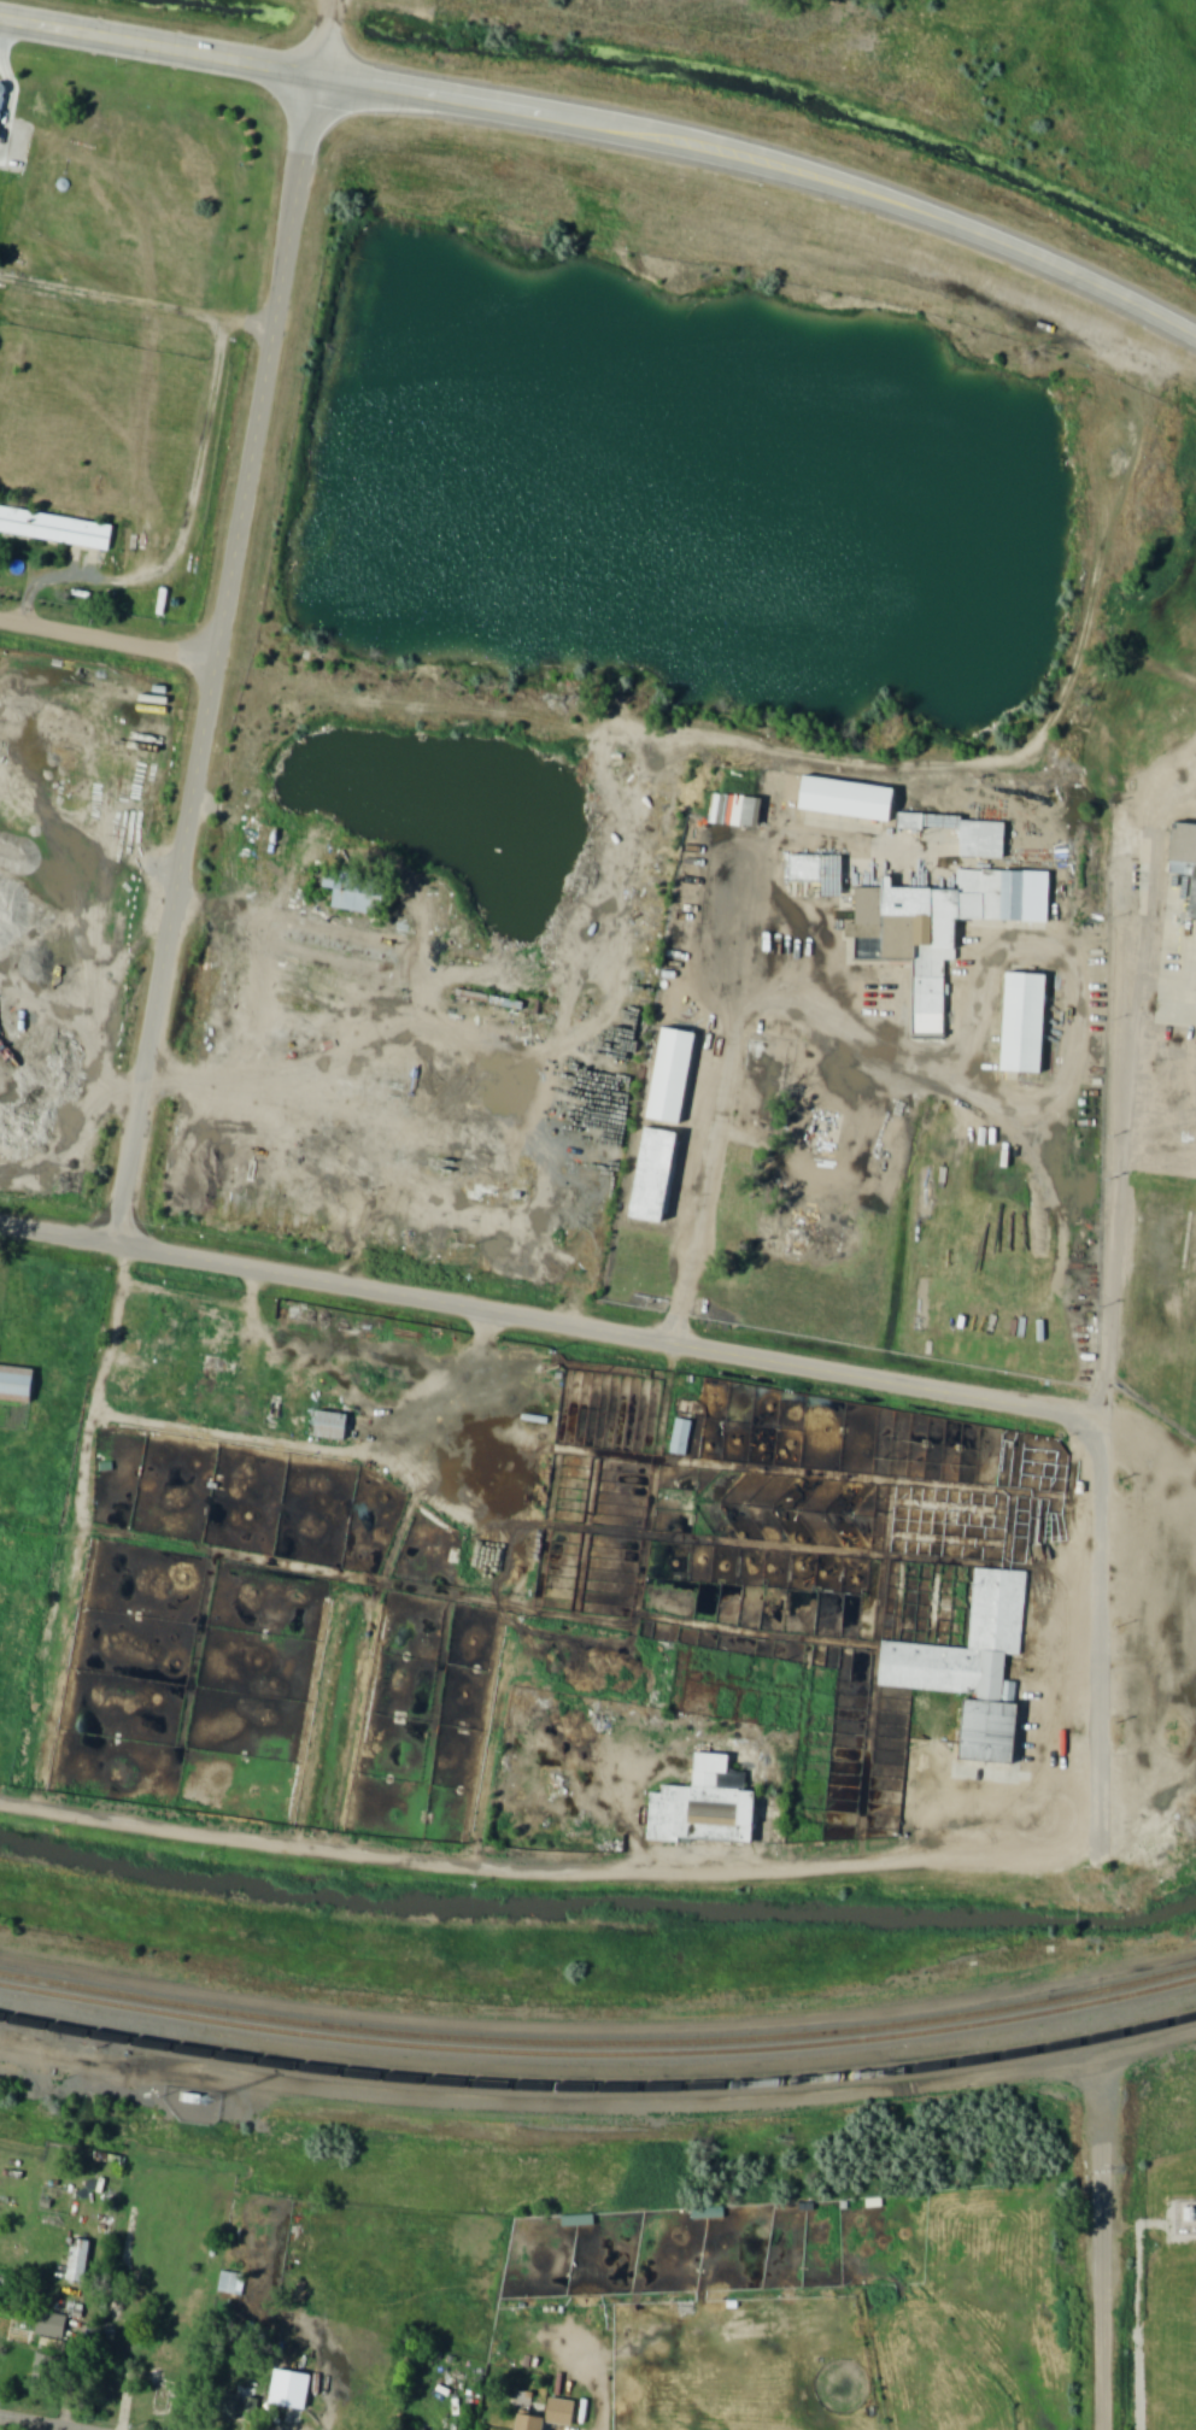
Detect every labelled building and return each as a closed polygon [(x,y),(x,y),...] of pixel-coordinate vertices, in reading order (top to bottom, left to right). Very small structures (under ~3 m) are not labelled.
[(110,553),(115,526),(0,505),(0,532),(110,553)] [(154,764),(156,754),(111,744),(109,753),(154,764)] [(804,777),(801,810),(892,822),(896,791),(804,777)] [(767,800),(716,794),(712,825),(763,831),(767,800)] [(124,803),(103,797),(98,815),(119,821),(124,803)] [(965,820),(1007,821),(1006,856),(963,855),(965,820)] [(1169,876),(1195,877),(1195,822),(1173,820),(1169,876)] [(826,898),(845,898),(846,857),(792,857),(791,884),(826,884),(826,898)] [(1039,917),(1004,917),(1004,870),(1039,870),(1039,917)] [(338,892),(335,910),(379,917),(385,880),(332,872),(329,891),(338,892)] [(1007,974),(1001,1069),(1042,1072),(1048,976),(1007,974)] [(663,1028),(646,1117),(681,1123),(698,1034),(663,1028)] [(144,1357),(158,1362),(179,1302),(165,1297),(144,1357)] [(219,1328),(203,1334),(207,1345),(212,1343),(219,1359),(242,1350),(230,1321),(218,1326),(219,1328)] [(201,1386),(216,1391),(225,1362),(211,1357),(201,1386)] [(31,1403),(0,1399),(0,1362),(36,1367),(31,1403)] [(350,1443),(353,1416),(322,1413),(319,1440),(350,1443)] [(687,1457),(695,1423),(679,1420),(671,1454),(687,1457)] [(1024,1651),(967,1645),(974,1562),(1032,1567),(1024,1651)] [(1014,1763),(963,1759),(968,1703),(1020,1709),(1014,1763)] [(652,1842),(760,1845),(761,1794),(748,1793),(749,1773),(733,1772),(734,1755),(698,1754),(697,1788),(666,1787),(666,1794),(653,1794),(652,1842)] [(596,2217),(564,2217),(564,2227),(596,2227),(596,2217)] [(76,2240),(69,2282),(86,2284),(93,2242),(76,2240)] [(237,2297),(242,2277),(225,2272),(220,2292),(237,2297)] [(38,2334),(64,2342),(71,2320),(45,2312),(38,2334)] [(520,2429),(549,2429),(550,2423),(576,2427),(580,2403),(553,2399),(551,2418),(522,2414),(520,2429)]
